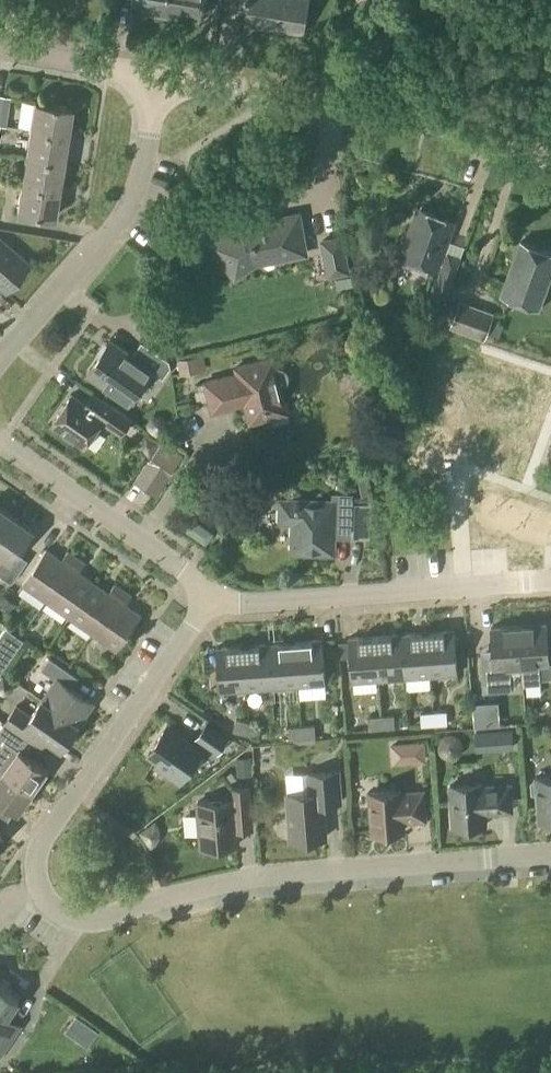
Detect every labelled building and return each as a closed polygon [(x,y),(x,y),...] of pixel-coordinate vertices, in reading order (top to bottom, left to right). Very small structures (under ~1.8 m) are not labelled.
[(133,5),(202,17),(204,0),(133,0),(133,5)] [(308,0),(233,0),(231,10),(248,13),(246,24),(302,33),(308,0)] [(5,126),(10,97),(0,96),(0,126),(5,126)] [(29,130),(66,136),(71,108),(34,102),(29,130)] [(62,163),(66,136),(29,130),(25,158),(62,163)] [(58,191),(62,163),(25,158),(21,185),(58,191)] [(53,218),(58,191),(21,185),(16,212),(5,211),(3,225),(29,229),(32,215),(53,218)] [(444,251),(455,221),(418,208),(409,233),(406,232),(397,257),(436,271),(438,271),(428,295),(444,300),(460,257),(444,251)] [(307,255),(300,212),(269,217),(266,215),(257,217),(255,220),(239,223),(210,244),(234,279),(256,265),(307,255)] [(327,278),(350,273),(342,234),(320,239),(327,278)] [(0,241),(0,288),(5,292),(28,265),(0,241)] [(550,274),(550,254),(521,243),(501,295),(538,309),(550,274)] [(394,260),(377,261),(378,276),(395,275),(394,260)] [(483,339),(491,317),(459,306),(451,328),(483,339)] [(132,356),(110,340),(86,374),(129,404),(152,371),(163,379),(170,368),(168,361),(141,342),(132,356)] [(273,369),(270,358),(233,367),(234,373),(203,381),(212,412),(244,404),(249,424),(285,415),(278,387),(279,387),(281,386),(282,386),(284,385),(285,384),(286,382),(287,381),(287,379),(287,378),(287,376),(287,374),(286,373),(285,372),(284,370),(283,369),(281,369),(279,368),(278,368),(276,368),(275,369),(273,369)] [(511,403),(496,444),(519,453),(527,433),(538,437),(550,405),(515,392),(511,403)] [(95,411),(72,395),(52,424),(84,446),(102,421),(121,434),(131,420),(102,400),(95,411)] [(489,395),(474,436),(496,444),(511,403),(489,395)] [(171,418),(160,426),(173,442),(183,434),(171,418)] [(168,477),(183,456),(162,441),(148,462),(168,477)] [(349,536),(350,497),(334,497),(334,502),(280,501),(280,522),(293,523),(292,553),(333,554),(334,536),(349,536)] [(13,516),(0,508),(0,534),(13,516)] [(0,534),(0,554),(4,557),(0,563),(0,576),(11,584),(27,561),(17,554),(33,531),(13,516),(0,534)] [(192,518),(184,529),(195,537),(200,530),(199,523),(192,518)] [(45,601),(76,557),(68,552),(62,560),(46,550),(22,585),(45,601)] [(69,618),(94,583),(78,572),(85,563),(76,557),(45,601),(69,618)] [(93,634),(124,591),(115,584),(109,593),(94,583),(69,618),(93,634)] [(124,591),(93,634),(117,651),(141,616),(126,605),(132,596),(124,591)] [(521,665),(522,665),(523,685),(540,684),(539,680),(550,679),(550,652),(548,652),(546,625),(518,627),(521,665)] [(509,666),(521,665),(518,627),(491,629),(494,657),(481,658),(483,685),(483,692),(511,690),(509,666)] [(428,632),(431,677),(457,675),(454,630),(428,632)] [(404,679),(431,677),(428,632),(402,634),(404,679)] [(377,681),(404,679),(402,634),(375,636),(377,681)] [(351,683),(377,681),(375,636),(348,638),(351,683)] [(296,642),(299,688),(326,686),(323,640),(296,642)] [(273,690),(299,688),(296,642),(269,644),(273,690)] [(246,692),(273,690),(269,644),(242,646),(246,692)] [(219,693),(246,692),(242,646),(216,647),(219,693)] [(40,700),(77,726),(93,703),(71,688),(77,679),(49,659),(41,670),(56,680),(43,699),(42,698),(40,700)] [(327,687),(300,689),(300,701),(328,700),(327,687)] [(299,689),(273,691),(273,707),(300,705),(299,689)] [(62,749),(77,726),(40,700),(30,715),(16,705),(4,724),(34,745),(41,735),(62,749)] [(485,702),(472,703),(474,727),(487,726),(485,702)] [(433,713),(434,725),(446,724),(446,712),(433,713)] [(421,726),(434,725),(433,713),(420,713),(421,726)] [(380,716),(381,729),(394,728),(393,715),(380,716)] [(368,729),(381,729),(380,716),(367,717),(368,729)] [(245,735),(249,722),(236,719),(233,731),(245,735)] [(217,755),(229,738),(206,722),(194,739),(217,755)] [(249,722),(245,735),(258,738),(261,725),(249,722)] [(33,791),(47,770),(24,754),(30,744),(3,725),(0,729),(0,738),(4,741),(0,747),(0,768),(33,791)] [(180,786),(204,751),(166,725),(144,756),(156,764),(153,768),(180,786)] [(301,727),(302,738),(314,738),(313,726),(301,727)] [(289,739),(302,738),(301,727),(288,727),(289,739)] [(476,751),(513,748),(512,728),(474,731),(476,751)] [(424,741),(407,742),(408,764),(426,763),(424,741)] [(33,791),(0,768),(0,799),(18,812),(33,791)] [(290,841),(325,838),(323,804),(340,802),(337,772),(309,774),(310,793),(287,795),(290,841)] [(535,778),(535,782),(531,783),(531,794),(537,796),(539,822),(542,821),(544,826),(550,826),(550,776),(535,778)] [(483,788),(483,784),(450,787),(453,828),(486,826),(485,814),(512,812),(510,786),(483,788)] [(201,848),(238,845),(235,813),(250,812),(249,787),(232,789),(233,800),(197,803),(201,848)] [(400,795),(400,791),(370,794),(374,835),(403,832),(402,822),(425,821),(423,793),(400,795)] [(19,1029),(6,1020),(19,1001),(0,988),(0,1057),(19,1029)]
